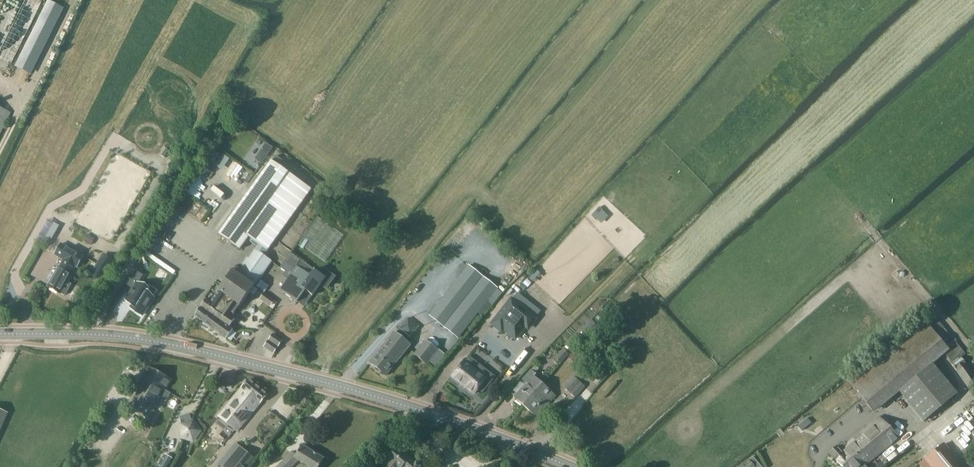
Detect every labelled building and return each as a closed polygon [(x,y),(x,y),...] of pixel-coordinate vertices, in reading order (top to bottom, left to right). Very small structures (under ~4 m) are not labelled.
[(49,1),(16,67),(30,74),(63,8),(49,1)] [(12,114),(0,108),(0,137),(12,114)] [(255,159),(261,164),(273,148),(266,143),(255,159)] [(236,310),(239,306),(240,306),(259,279),(264,272),(272,261),(264,255),(267,250),(288,222),(311,189),(292,176),(291,175),(295,170),(275,156),(272,161),(219,235),(225,239),(240,250),(249,237),(259,245),(237,274),(234,272),(232,271),(218,291),(219,291),(211,302),(206,299),(195,317),(204,323),(210,315),(217,320),(223,311),(221,310),(226,303),(236,310)] [(48,247),(60,226),(54,223),(42,243),(48,247)] [(90,245),(94,238),(87,234),(83,240),(90,245)] [(77,268),(84,256),(61,244),(55,255),(64,260),(60,267),(48,287),(60,294),(60,293),(65,295),(71,285),(67,282),(75,267),(77,268)] [(104,254),(92,275),(104,283),(117,261),(104,254)] [(314,270),(305,264),(301,260),(296,266),(280,290),(297,303),(304,294),(310,299),(321,284),(328,280),(330,282),(333,277),(323,270),(320,274),(314,270)] [(459,277),(428,315),(443,327),(482,278),(467,266),(459,277)] [(133,306),(131,309),(142,316),(153,299),(145,294),(147,291),(138,285),(143,277),(136,272),(127,287),(133,291),(126,302),(133,306)] [(272,278),(264,272),(259,279),(267,285),(272,278)] [(458,338),(497,290),(482,278),(443,327),(458,338)] [(527,287),(531,283),(527,279),(523,283),(527,287)] [(270,306),(275,300),(265,292),(260,299),(270,306)] [(492,324),(501,332),(503,329),(515,339),(525,326),(528,328),(535,319),(511,300),(492,324)] [(230,325),(235,319),(231,317),(236,310),(226,303),(221,310),(223,311),(217,320),(220,322),(220,321),(229,327),(230,325)] [(960,355),(961,356),(964,354),(940,324),(933,314),(932,314),(924,321),(924,320),(923,318),(847,379),(873,411),(898,390),(924,422),(957,394),(929,362),(942,351),(944,355),(950,363),(951,362),(960,355)] [(220,322),(217,320),(210,315),(204,323),(226,339),(233,330),(231,328),(232,327),(230,325),(229,327),(220,321),(220,322)] [(587,332),(596,322),(591,318),(583,328),(587,332)] [(593,337),(600,329),(595,325),(588,333),(593,337)] [(385,375),(410,345),(402,339),(405,336),(396,328),(393,332),(369,362),(385,375)] [(273,334),(264,348),(274,355),(283,341),(273,334)] [(426,339),(414,354),(426,364),(438,349),(426,339)] [(569,353),(572,349),(569,347),(566,350),(563,347),(555,357),(561,362),(569,353)] [(572,353),(569,357),(575,361),(578,356),(572,353)] [(952,364),(964,380),(969,387),(973,383),(973,375),(964,361),(961,357),(952,364)] [(490,384),(479,375),(474,371),(469,367),(462,362),(457,369),(452,375),(458,380),(474,393),(477,390),(479,391),(482,394),(490,384)] [(535,392),(543,384),(534,376),(536,374),(535,373),(539,369),(538,368),(535,366),(532,370),(531,370),(523,379),(527,383),(515,397),(517,399),(516,400),(521,404),(522,403),(523,405),(535,392)] [(165,402),(170,394),(164,391),(170,380),(149,367),(128,406),(150,418),(160,399),(165,402)] [(585,386),(575,377),(565,388),(575,397),(585,386)] [(237,432),(267,395),(249,380),(218,417),(237,432)] [(556,396),(543,384),(535,392),(523,405),(537,417),(556,396)] [(189,414),(179,418),(181,424),(182,424),(191,421),(190,416),(189,414)] [(898,437),(879,417),(840,449),(837,447),(829,454),(842,466),(862,466),(898,437)] [(194,423),(191,421),(182,424),(181,424),(180,428),(180,435),(183,438),(190,440),(193,439),(198,432),(198,429),(194,423)] [(417,447),(423,434),(424,432),(412,426),(407,436),(408,437),(406,441),(417,447)] [(404,452),(407,448),(402,443),(394,452),(391,449),(378,464),(381,466),(422,466),(410,456),(410,457),(404,452)] [(943,443),(924,459),(931,466),(963,466),(943,444),(943,443)] [(309,466),(318,466),(323,459),(301,445),(296,455),(294,458),(309,466)] [(253,458),(238,446),(229,456),(228,455),(219,464),(223,466),(245,466),(253,458)] [(174,460),(165,455),(157,466),(170,466),(174,460)]
